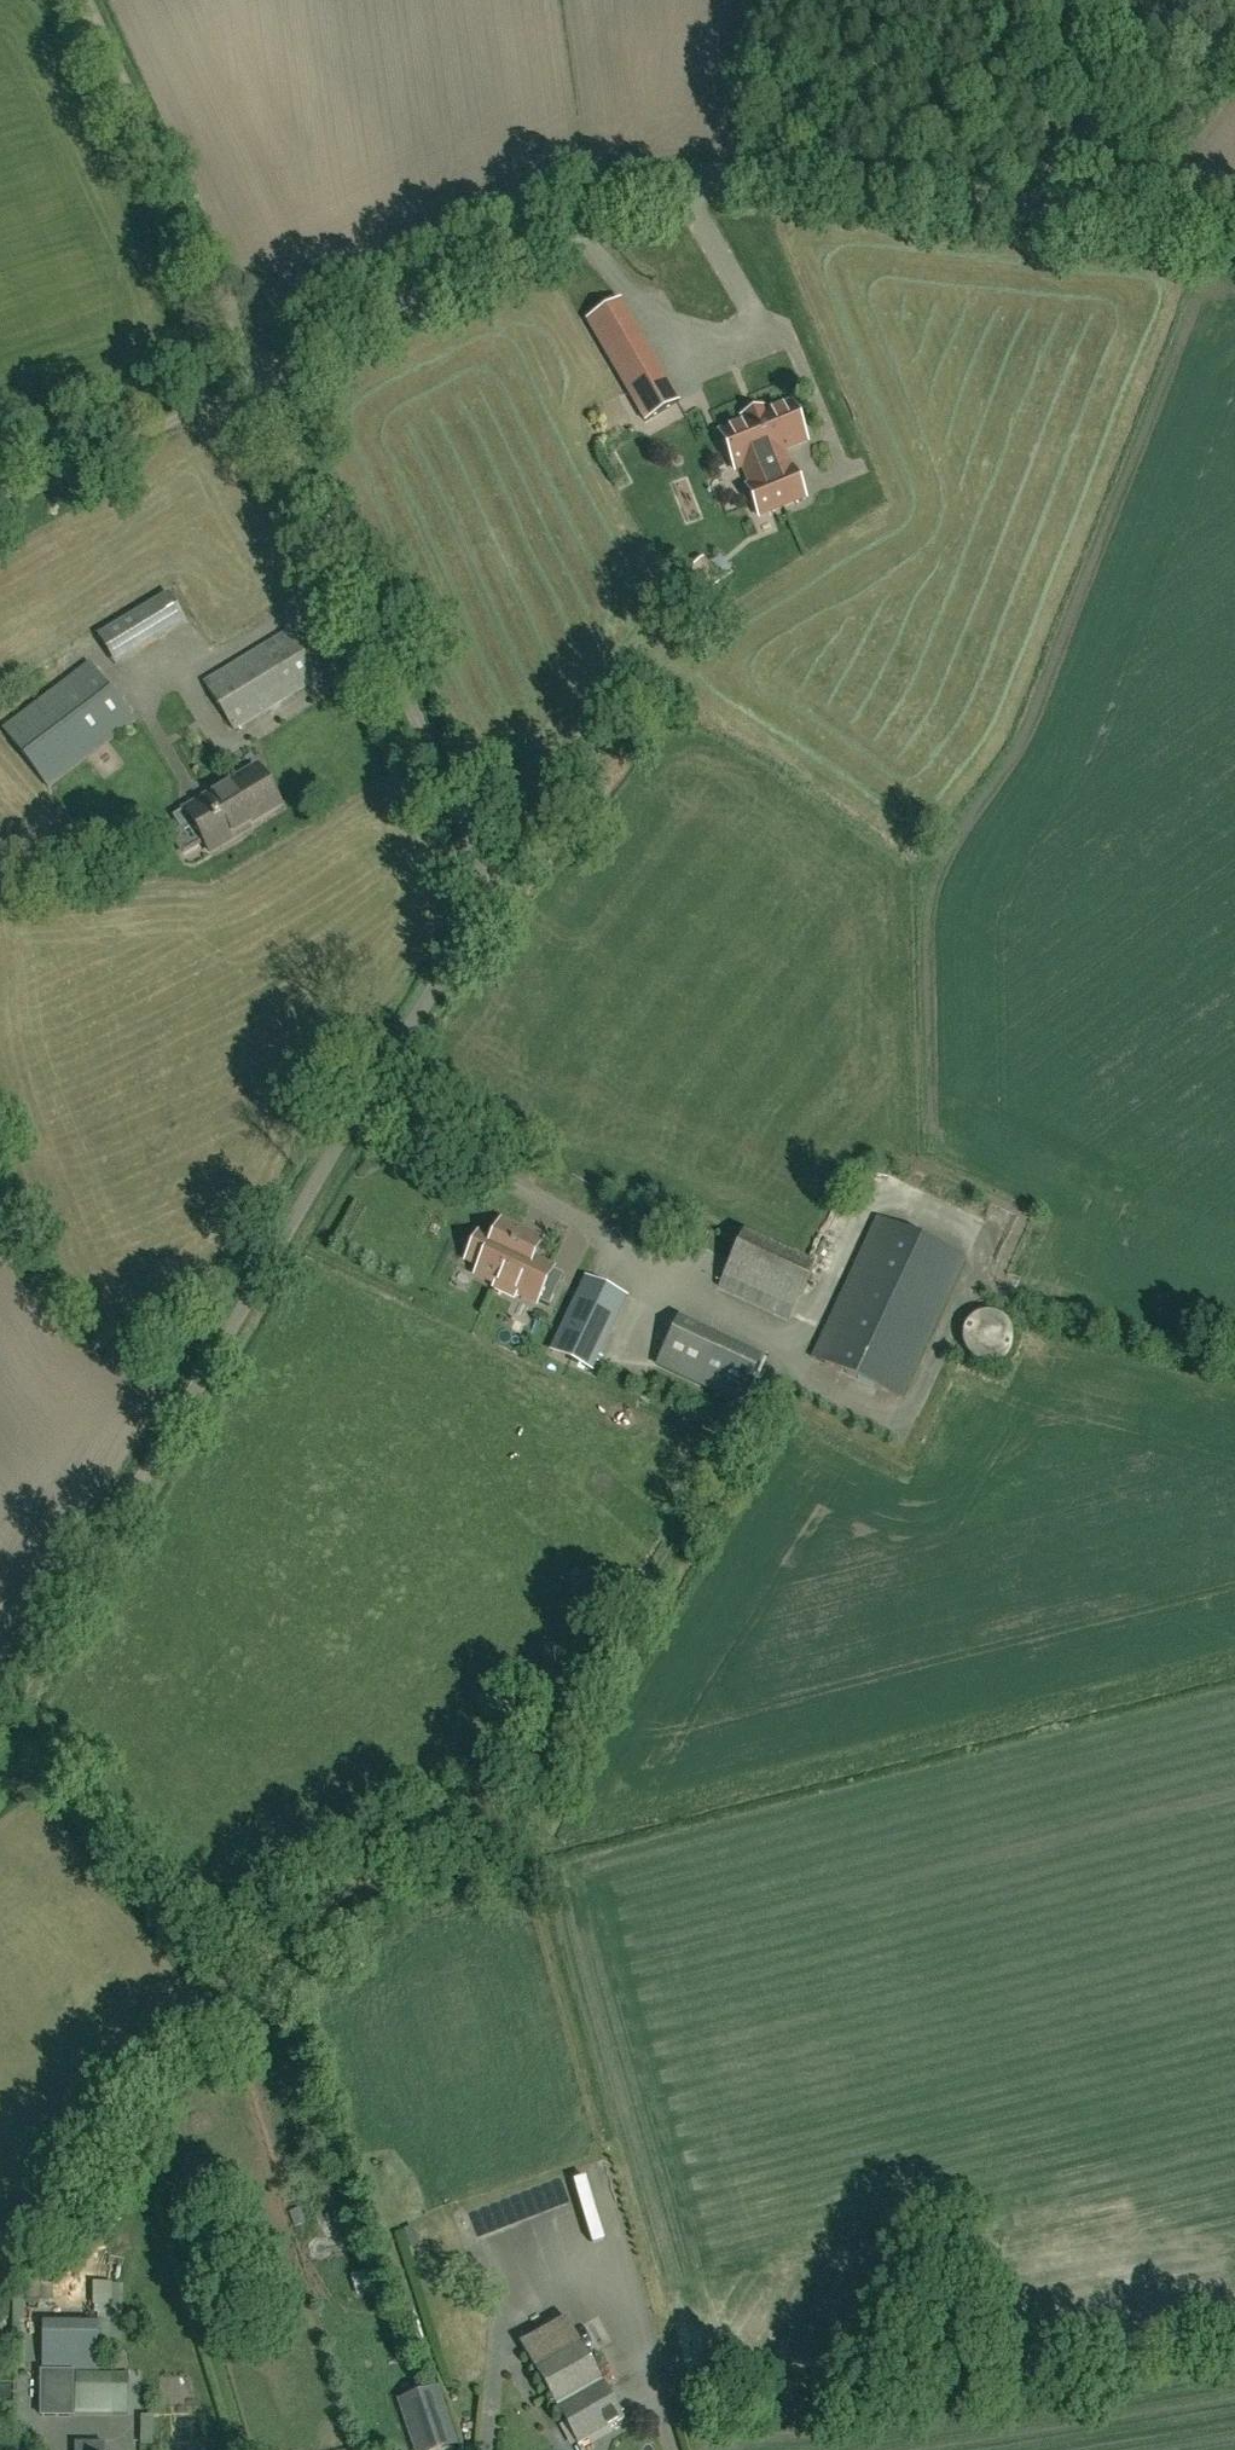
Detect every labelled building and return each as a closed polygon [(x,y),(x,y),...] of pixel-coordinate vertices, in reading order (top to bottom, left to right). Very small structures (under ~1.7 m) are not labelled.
[(620,301),(587,321),(645,421),(678,402),(620,301)] [(763,409),(755,412),(767,440),(754,445),(780,507),(805,497),(793,468),(789,470),(782,451),(806,441),(791,403),(765,414),(763,409)] [(767,440),(755,412),(743,417),(745,422),(720,433),(735,470),(744,466),(752,485),(747,487),(759,516),(780,507),(754,445),(767,440)] [(114,667),(184,623),(167,596),(97,640),(114,667)] [(233,731),(317,680),(289,633),(204,684),(233,731)] [(88,664),(3,730),(48,787),(134,722),(88,664)] [(233,834),(279,806),(258,770),(216,796),(214,794),(184,811),(209,853),(235,837),(233,834)] [(900,1398),(964,1258),(876,1218),(812,1357),(900,1398)] [(466,1261),(499,1276),(494,1288),(515,1298),(517,1294),(537,1303),(538,1302),(549,1307),(564,1276),(553,1270),(553,1269),(533,1260),(541,1241),(501,1222),(493,1241),(479,1234),(466,1261)] [(788,1321),(814,1266),(742,1234),(717,1287),(788,1321)] [(586,1279),(575,1303),(564,1325),(552,1351),(571,1360),(591,1370),(595,1361),(598,1362),(600,1357),(597,1356),(614,1321),(625,1297),(586,1279)] [(1013,1339),(1013,1336),(1013,1334),(1013,1332),(1012,1330),(1011,1328),(1010,1324),(1007,1320),(1006,1318),(1002,1316),(998,1313),(996,1313),(994,1312),(992,1311),(990,1311),(988,1311),(983,1311),(979,1313),(977,1313),(973,1316),(970,1319),(968,1320),(967,1322),(966,1324),(965,1326),(964,1328),(963,1330),(963,1332),(962,1334),(962,1336),(962,1339),(963,1341),(963,1343),(964,1345),(965,1347),(967,1351),(970,1354),(973,1357),(977,1360),(979,1360),(981,1361),(983,1361),(985,1362),(988,1362),(992,1362),(996,1360),(998,1360),(1002,1357),(1006,1354),(1007,1353),(1008,1351),(1010,1349),(1011,1347),(1011,1345),(1012,1343),(1013,1341),(1013,1339)] [(657,1364),(740,1403),(762,1355),(679,1317),(657,1364)] [(303,2238),(317,2235),(313,2214),(298,2216),(303,2238)] [(576,2445),(621,2420),(565,2319),(520,2344),(576,2445)] [(90,2370),(90,2329),(47,2329),(47,2369),(90,2370)] [(41,2370),(41,2415),(71,2416),(71,2371),(41,2370)] [(417,2449),(433,2449),(455,2443),(437,2388),(400,2401),(417,2449)]
